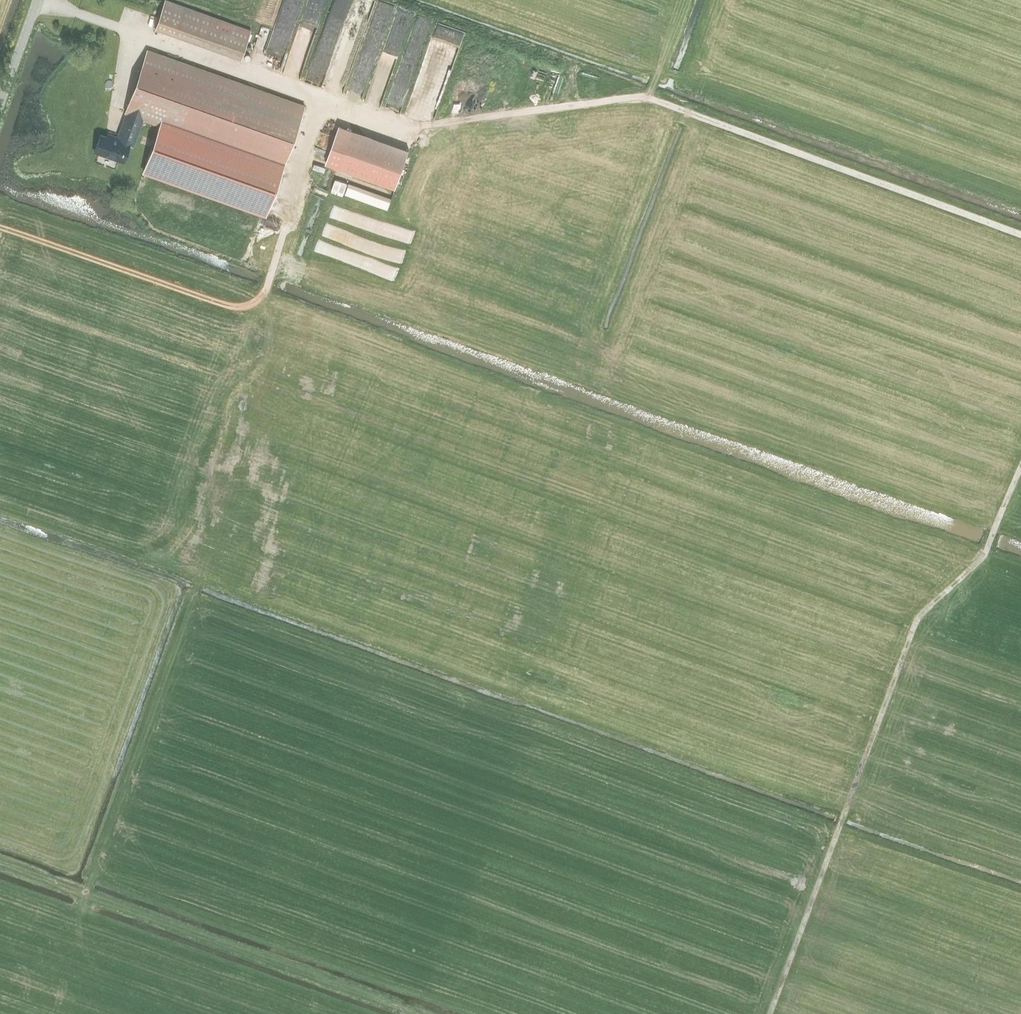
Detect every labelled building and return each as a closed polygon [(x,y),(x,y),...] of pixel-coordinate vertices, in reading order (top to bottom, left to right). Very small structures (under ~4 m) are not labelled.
[(251,30),(166,0),(165,0),(155,28),(240,58),(251,30)] [(352,0),(336,0),(336,2),(338,3),(336,7),(348,11),(352,0)] [(400,8),(397,17),(403,18),(401,27),(407,28),(409,19),(411,20),(413,11),(400,8)] [(100,134),(94,151),(123,162),(130,143),(133,144),(142,119),(160,125),(144,171),(266,214),(304,106),(147,51),(125,113),(127,114),(119,138),(108,134),(107,137),(100,134)] [(409,91),(417,63),(402,58),(399,67),(403,68),(399,80),(396,87),(409,91)] [(338,168),(395,188),(409,150),(352,130),(338,168)] [(336,176),(331,190),(344,194),(348,181),(336,176)] [(361,186),(357,197),(389,207),(392,196),(361,186)]
